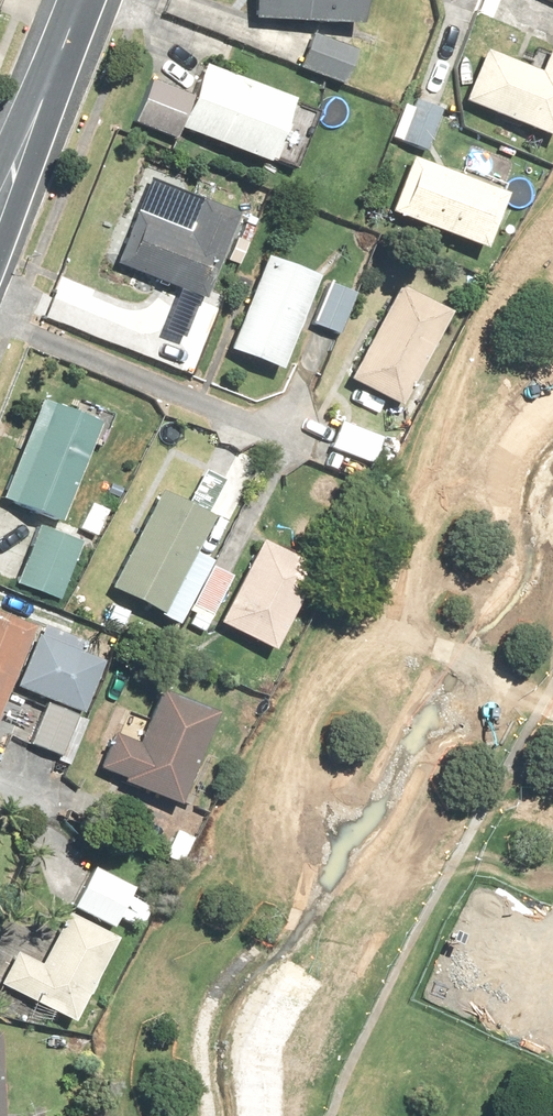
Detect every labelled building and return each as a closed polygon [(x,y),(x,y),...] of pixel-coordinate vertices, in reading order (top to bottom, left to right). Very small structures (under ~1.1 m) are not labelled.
[(243,15),(352,19),(352,0),(243,0),(243,15)] [(305,29),(290,62),(333,82),(349,50),(305,29)] [(552,100),(552,51),(539,45),(527,72),(473,47),(451,96),(537,135),(552,100)] [(146,71),(126,116),(166,134),(171,125),(253,163),(256,156),(279,167),(307,108),(196,56),(182,88),(146,71)] [(431,101),(409,93),(393,137),(415,145),(431,101)] [(398,153),(378,203),(479,243),(499,193),(398,153)] [(132,208),(109,259),(168,286),(152,322),(174,333),(230,209),(193,192),(177,228),(132,208)] [(305,272),(259,252),(220,343),(265,363),(305,272)] [(345,290),(320,278),(302,319),(327,330),(345,290)] [(441,306),(394,279),(340,374),(387,400),(441,306)] [(90,417),(32,393),(0,470),(0,497),(49,517),(90,417)] [(379,457),(387,439),(333,415),(321,442),(362,461),(366,450),(379,457)] [(200,515),(148,488),(99,582),(151,609),(200,515)] [(70,539),(27,523),(6,581),(49,597),(70,539)] [(308,561),(253,534),(212,618),(267,645),(308,561)] [(226,572),(201,560),(173,616),(197,629),(226,572)] [(0,616),(0,668),(18,623),(0,616)] [(91,655),(30,628),(6,682),(40,698),(20,743),(47,755),(91,655)] [(101,730),(88,765),(113,775),(111,781),(168,802),(203,709),(148,688),(128,740),(101,730)] [(184,835),(166,826),(154,851),(172,860),(184,835)] [(129,925),(141,901),(121,891),(124,886),(83,864),(63,902),(104,924),(109,914),(129,925)] [(104,934),(58,909),(30,961),(6,948),(0,959),(0,984),(59,1017),(104,934)]
